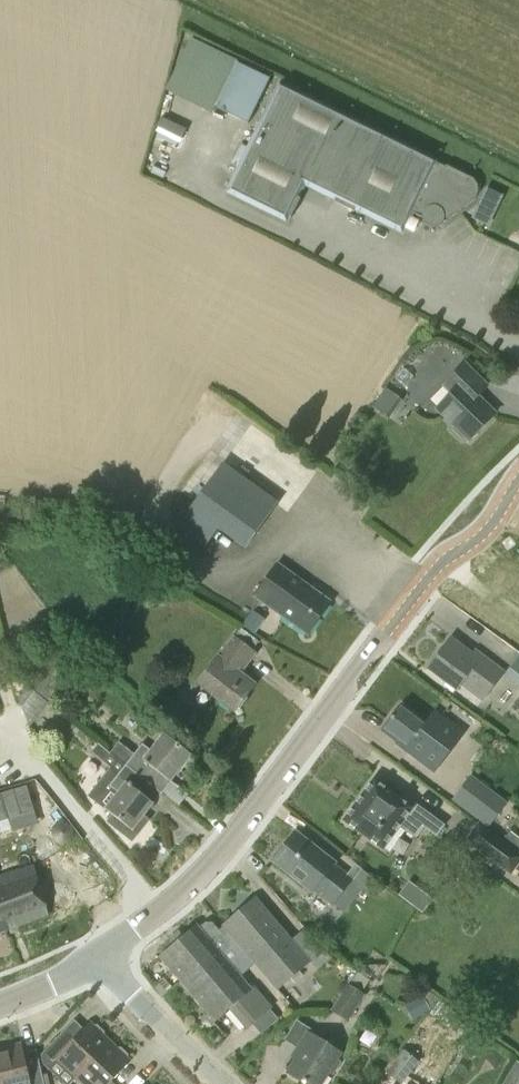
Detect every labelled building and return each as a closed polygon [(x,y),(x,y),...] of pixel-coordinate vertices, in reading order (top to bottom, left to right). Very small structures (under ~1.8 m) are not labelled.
[(247,123),(269,79),(237,63),(215,107),(247,123)] [(440,172),(431,168),(435,159),(278,81),(221,193),(281,221),(299,184),(397,232),(407,212),(416,216),(417,216),(417,219),(420,224),(425,227),(431,227),(436,224),(439,220),(440,222),(472,198),(474,196),(477,190),(476,183),(473,178),(468,175),(444,163),(440,172)] [(478,202),(471,218),(489,226),(496,211),(478,202)] [(468,439),(493,413),(475,395),(485,385),(462,363),(442,384),(450,391),(435,407),(454,425),(451,428),(460,437),(463,434),(468,439)] [(245,548),(278,502),(222,463),(175,528),(204,548),(218,529),(245,548)] [(307,633),(329,602),(277,565),(255,596),(307,633)] [(488,628),(479,640),(500,655),(508,643),(488,628)] [(243,669),(255,652),(234,636),(217,657),(218,658),(199,683),(233,710),(253,684),(236,671),(240,666),(243,669)] [(472,657),(449,640),(429,667),(456,688),(461,682),(482,698),(501,672),(475,653),(472,657)] [(57,663),(52,659),(51,659),(49,663),(29,687),(48,702),(49,704),(86,656),(73,645),(57,663)] [(504,676),(518,687),(518,656),(504,676)] [(31,724),(48,702),(29,687),(28,686),(18,699),(29,727),(31,724)] [(425,724),(400,706),(382,730),(408,749),(417,737),(435,750),(444,737),(426,723),(425,724)] [(124,764),(162,793),(191,755),(163,733),(150,750),(143,744),(134,755),(118,742),(110,753),(124,764)] [(162,793),(124,764),(117,773),(110,767),(87,796),(104,809),(113,815),(107,822),(132,841),(148,820),(144,817),(162,793)] [(506,803),(470,775),(451,800),(487,828),(506,803)] [(410,806),(373,780),(363,794),(354,806),(344,820),(382,848),(399,824),(416,837),(424,826),(436,835),(444,824),(413,802),(410,806)] [(518,861),(518,854),(487,830),(475,846),(510,873),(518,861)] [(332,906),(354,878),(334,863),(335,862),(295,831),(272,861),(312,892),(312,891),(332,906)] [(47,916),(30,867),(0,876),(0,932),(47,916)] [(223,926),(254,963),(277,990),(311,962),(255,896),(222,924),(223,926)] [(254,963),(223,926),(219,930),(212,923),(205,922),(198,928),(197,926),(183,938),(178,932),(169,940),(174,946),(160,957),(214,1021),(233,1004),(251,1025),(272,1008),(254,986),(250,989),(239,976),(254,963)] [(347,1022),(364,995),(347,984),(330,1011),(347,1022)] [(78,1077),(109,1044),(101,1037),(103,1035),(103,1032),(96,1026),(93,1026),(92,1028),(88,1024),(70,1043),(60,1034),(41,1054),(43,1064),(47,1068),(57,1057),(78,1077)] [(339,1062),(337,1060),(341,1054),(308,1032),(297,1048),(301,1051),(287,1072),(306,1083),(321,1083),(329,1072),(332,1073),(339,1062)] [(78,1077),(86,1083),(109,1083),(129,1063),(125,1059),(127,1057),(127,1055),(120,1048),(117,1048),(116,1050),(109,1044),(78,1077)] [(21,1046),(0,1051),(0,1083),(30,1083),(21,1046)] [(419,1061),(402,1048),(384,1071),(400,1083),(419,1061)]
